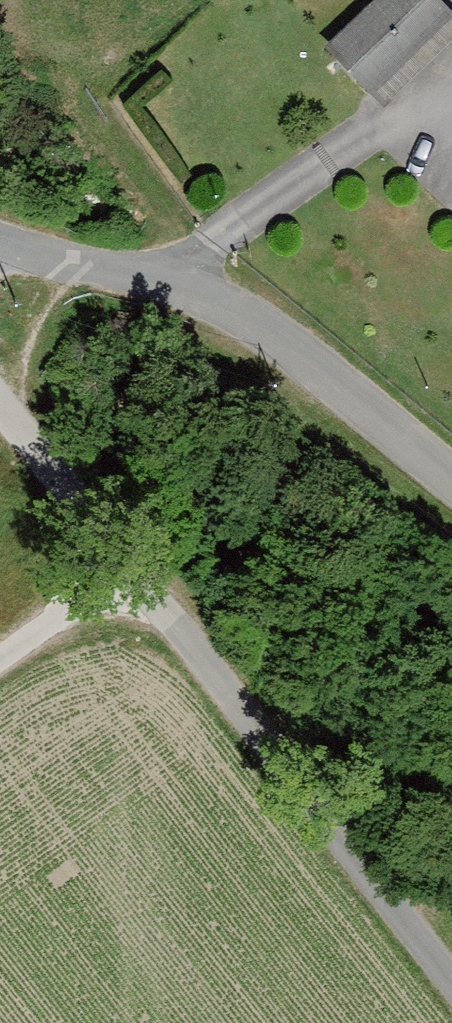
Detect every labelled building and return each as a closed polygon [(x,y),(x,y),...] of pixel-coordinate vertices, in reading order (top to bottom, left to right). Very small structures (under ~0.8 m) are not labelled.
[(442,0),(363,0),(323,44),(374,90),(450,7),(442,0)]
